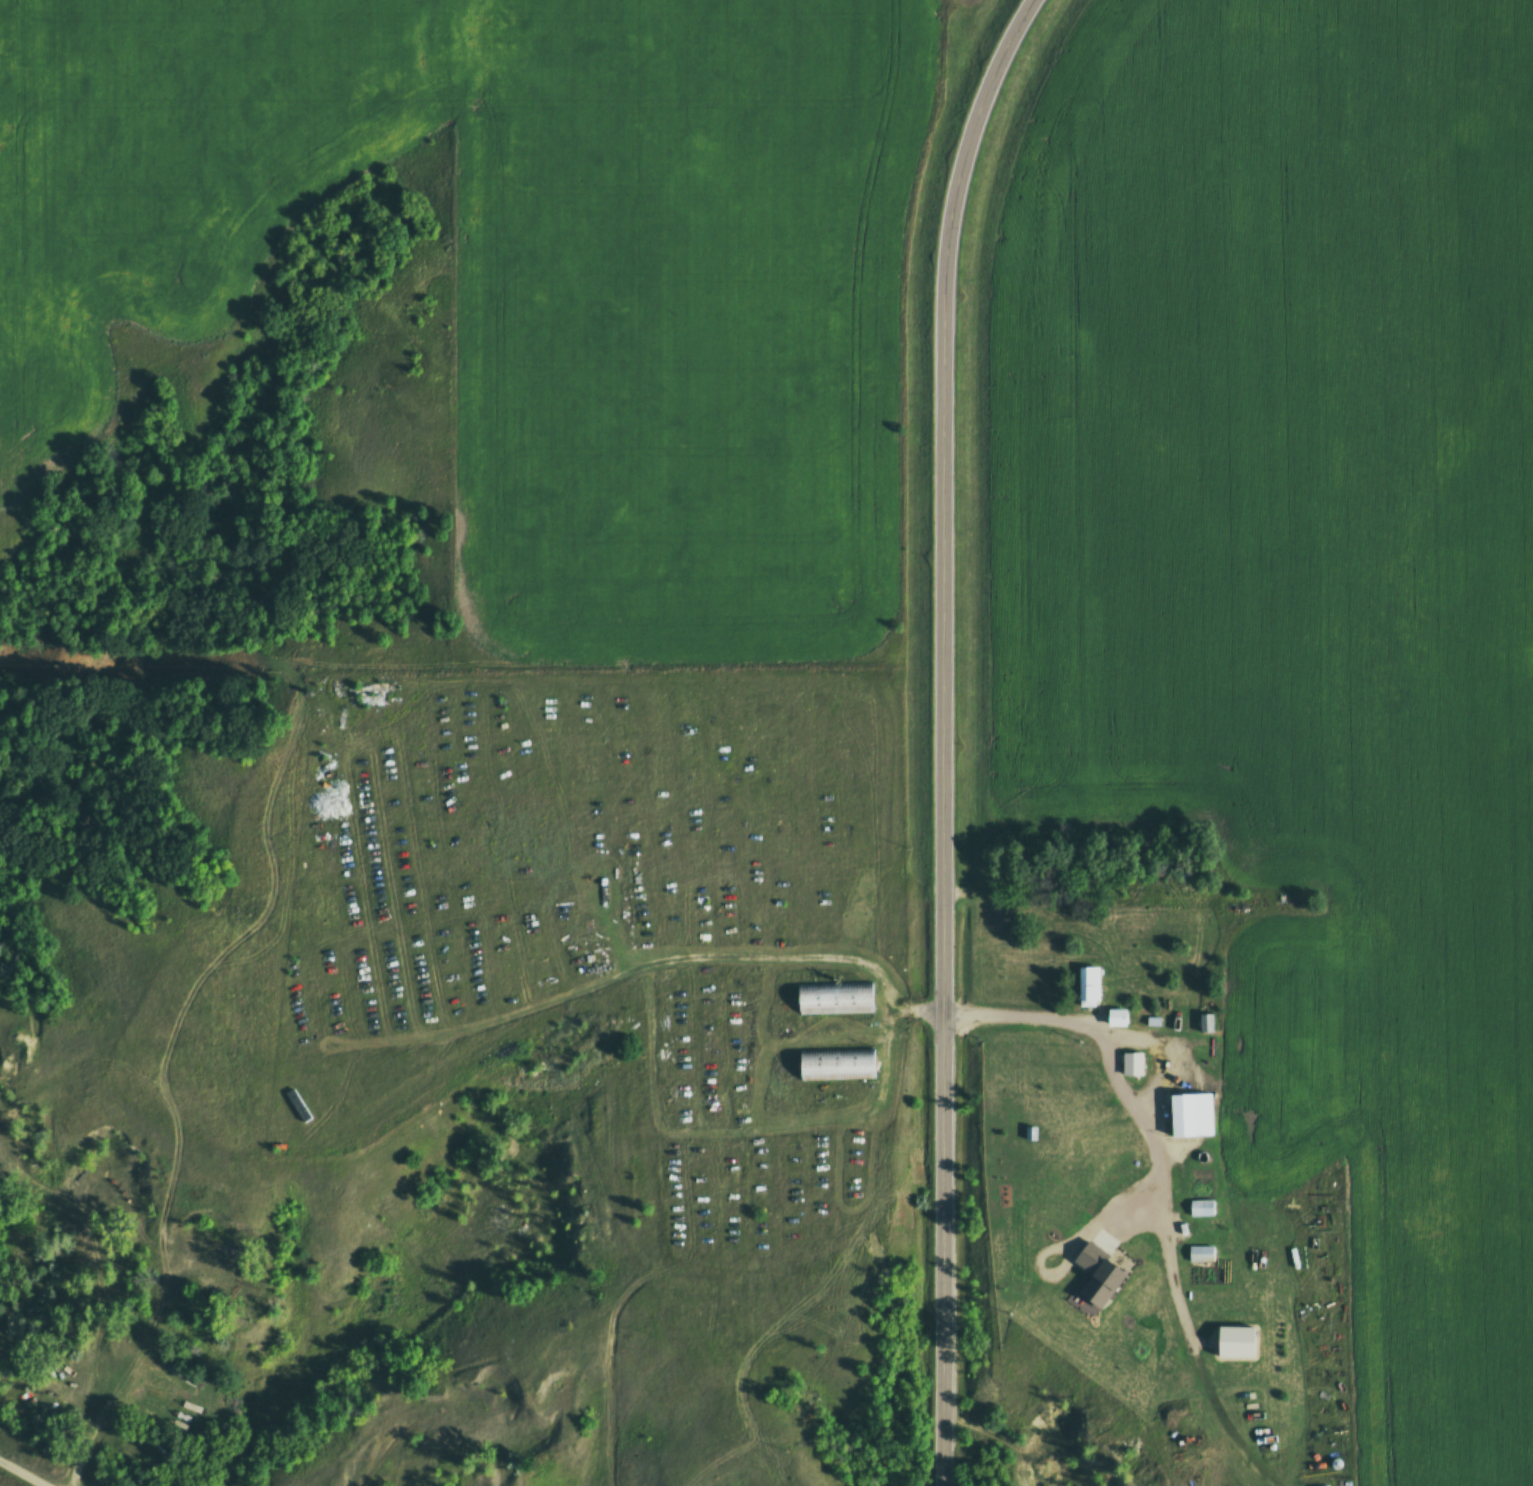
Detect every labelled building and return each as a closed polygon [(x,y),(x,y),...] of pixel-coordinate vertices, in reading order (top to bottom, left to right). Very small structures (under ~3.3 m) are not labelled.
[(1078,1007),(1099,1007),(1099,967),(1078,967),(1078,1007)] [(797,1015),(872,1014),(871,984),(797,986),(797,1015)] [(1125,1027),(1125,1010),(1107,1010),(1107,1027),(1125,1027)] [(1199,1014),(1199,1033),(1210,1033),(1210,1014),(1199,1014)] [(798,1050),(799,1081),(873,1080),(873,1050),(798,1050)] [(1141,1053),(1121,1053),(1121,1077),(1142,1076),(1141,1053)] [(304,1122),(310,1118),(290,1090),(284,1094),(304,1122)] [(1169,1094),(1170,1138),(1211,1137),(1211,1094),(1169,1094)] [(1035,1127),(1025,1127),(1025,1139),(1034,1140),(1035,1127)] [(1100,1309),(1127,1271),(1086,1242),(1072,1262),(1090,1274),(1077,1293),(1100,1309)] [(1212,1247),(1188,1247),(1188,1264),(1212,1264),(1212,1247)] [(1253,1359),(1253,1326),(1217,1326),(1217,1359),(1253,1359)]
